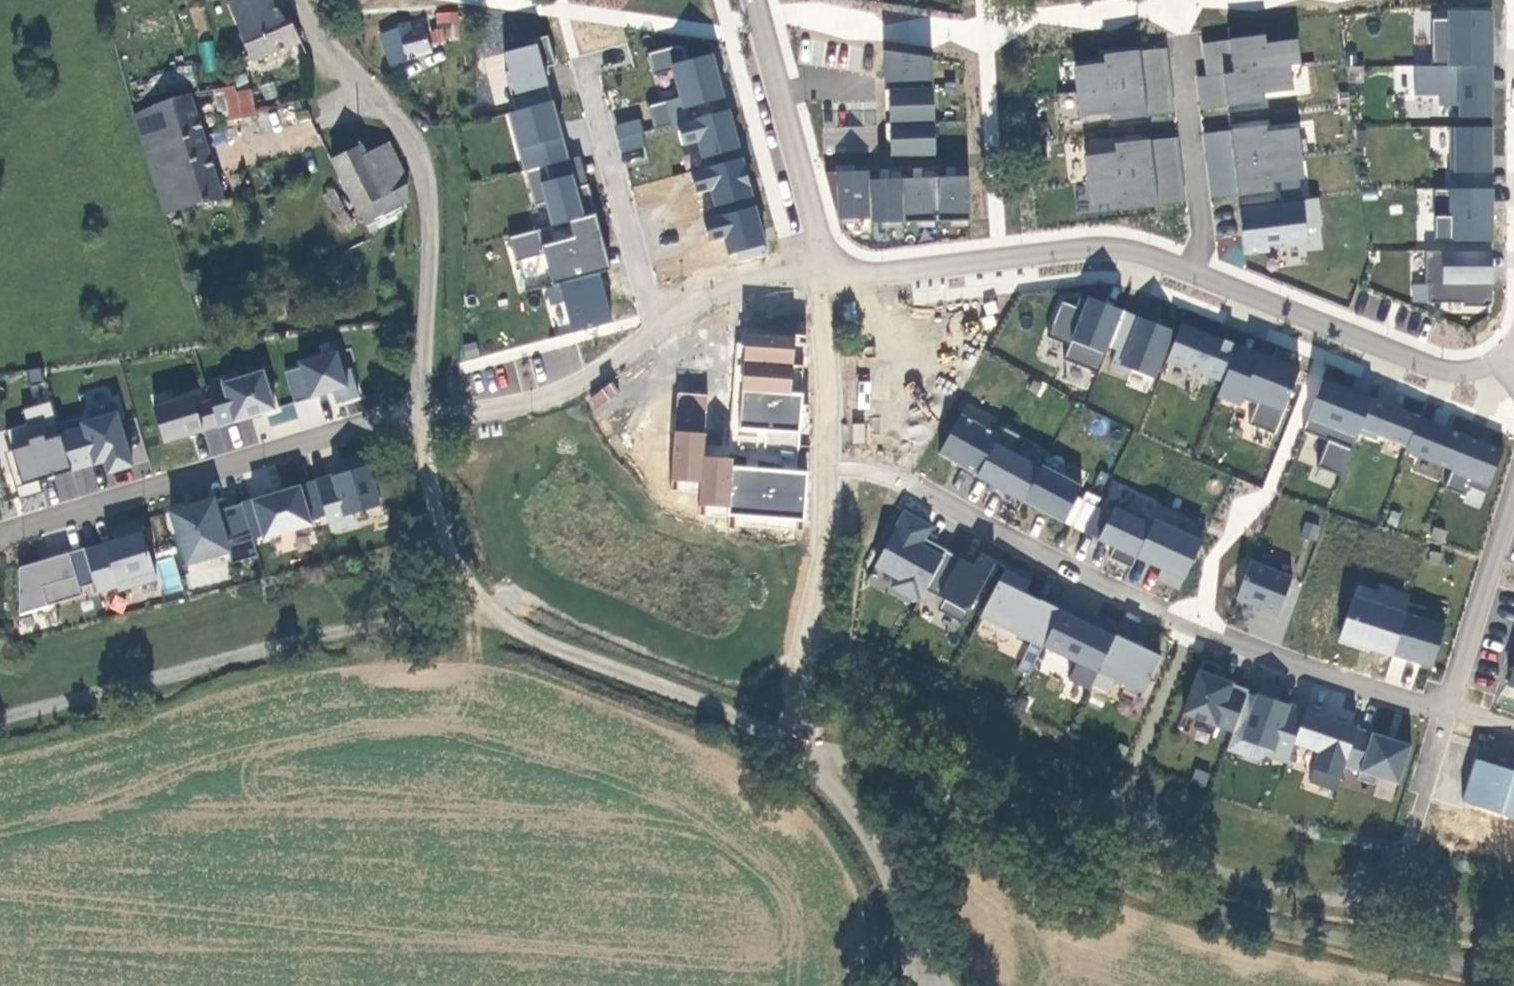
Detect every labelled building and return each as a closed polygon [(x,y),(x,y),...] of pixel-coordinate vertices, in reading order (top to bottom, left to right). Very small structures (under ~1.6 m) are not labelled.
[(272,0),(238,0),(229,4),(241,36),(235,38),(241,54),(247,51),(251,62),(300,41),(285,7),(278,10),(272,0)] [(1493,9),(1447,8),(1449,66),(1459,66),(1491,66),(1493,9)] [(446,39),(460,39),(458,13),(445,12),(446,39)] [(405,32),(403,25),(398,26),(399,28),(380,35),(392,68),(407,60),(432,52),(424,27),(405,32)] [(429,32),(433,45),(447,41),(443,29),(429,32)] [(1205,76),(1196,77),(1200,111),(1267,103),(1265,94),(1294,90),(1292,66),(1301,64),(1298,39),(1267,42),(1265,36),(1203,44),(1205,76)] [(204,72),(218,69),(211,40),(198,43),(204,72)] [(516,109),(553,99),(536,44),(503,53),(516,109)] [(683,48),(648,53),(654,73),(672,70),(677,96),(649,104),(655,127),(676,122),(689,119),(685,109),(726,100),(714,57),(688,60),(683,48)] [(1104,64),(1072,67),(1081,123),(1113,121),(1174,116),(1166,49),(1104,55),(1104,64)] [(932,57),(884,50),(885,88),(889,88),(931,87),(932,57)] [(1491,66),(1459,66),(1457,126),(1491,126),(1491,66)] [(251,90),(236,93),(234,86),(214,90),(216,98),(225,97),(230,121),(256,117),(251,90)] [(934,122),(931,87),(889,88),(889,122),(934,122)] [(222,197),(189,93),(156,104),(134,116),(165,216),(222,197)] [(523,172),(570,159),(553,99),(516,109),(506,112),(523,172)] [(731,109),(689,119),(676,122),(682,146),(698,143),(704,167),(744,157),(731,109)] [(639,120),(615,126),(621,152),(644,147),(639,120)] [(936,162),(934,122),(889,122),(892,164),(936,162)] [(1267,126),(1202,134),(1211,197),(1275,190),(1274,184),(1306,179),(1299,128),(1268,131),(1267,126)] [(1491,126),(1452,128),(1452,187),(1494,186),(1491,126)] [(1115,154),(1083,156),(1092,213),(1124,211),(1186,206),(1177,139),(1116,145),(1115,154)] [(409,184),(388,143),(366,154),(361,145),(331,160),(357,211),(407,185),(409,184)] [(744,157),(704,167),(690,171),(696,194),(711,191),(718,216),(758,205),(744,157)] [(869,171),(837,172),(838,219),(869,220),(869,178),(869,171)] [(569,221),(585,217),(572,174),(541,182),(551,227),(569,221)] [(968,176),(935,178),(936,220),(968,220),(968,176)] [(902,178),(869,178),(872,223),(903,223),(902,178)] [(935,178),(902,178),(903,223),(936,220),(935,178)] [(407,185),(357,211),(353,213),(357,219),(361,216),(364,222),(408,200),(407,185)] [(1494,186),(1452,187),(1451,251),(1491,252),(1494,186)] [(1449,190),(1436,189),(1434,213),(1447,214),(1449,190)] [(1304,199),(1239,206),(1244,255),(1307,247),(1304,199)] [(758,205),(718,216),(703,220),(709,244),(724,241),(731,266),(771,255),(758,205)] [(544,252),(551,285),(559,283),(599,272),(608,271),(594,214),(585,217),(569,221),(574,237),(542,246),(539,230),(511,237),(517,262),(544,252)] [(1451,251),(1441,252),(1442,283),(1494,286),(1491,252),(1451,251)] [(559,283),(573,332),(613,322),(599,272),(559,283)] [(1156,380),(1174,328),(1084,297),(1081,307),(1061,300),(1048,335),(1069,343),(1064,358),(1102,372),(1106,362),(1156,380)] [(1248,423),(1279,432),(1299,363),(1178,327),(1167,366),(1222,382),(1217,398),(1253,409),(1248,423)] [(797,336),(745,332),(744,362),(794,364),(797,336)] [(299,366),(285,370),(294,402),(347,387),(337,352),(297,361),(299,366)] [(794,364),(744,362),(743,390),(791,393),(794,364)] [(276,411),(263,369),(207,385),(211,400),(218,427),(276,411)] [(1487,493),(1504,447),(1321,379),(1303,429),(1328,438),(1318,465),(1343,474),(1358,432),(1453,466),(1446,486),(1467,493),(1470,486),(1487,493)] [(598,408),(618,391),(610,382),(590,398),(598,408)] [(791,393),(743,390),(741,425),(799,431),(803,394),(791,393)] [(165,443),(218,427),(211,400),(198,405),(193,392),(152,406),(165,443)] [(936,461),(1083,528),(1099,492),(1015,454),(1025,433),(962,404),(936,461)] [(118,412),(61,428),(62,435),(71,472),(104,463),(107,475),(133,468),(118,412)] [(706,433),(674,430),(672,480),(701,483),(704,457),(706,433)] [(22,483),(71,472),(62,435),(45,440),(45,433),(27,439),(29,445),(12,450),(22,483)] [(734,460),(704,457),(701,483),(698,504),(729,508),(734,467),(734,460)] [(371,464),(316,481),(323,505),(341,501),(344,515),(382,506),(371,464)] [(807,472),(734,467),(729,516),(804,520),(807,472)] [(38,480),(16,486),(20,497),(42,491),(38,480)] [(323,505),(316,481),(243,503),(253,539),(267,534),(269,538),(312,525),(310,520),(326,515),(323,505)] [(215,497),(170,510),(184,567),(230,553),(215,497)] [(1073,525),(1095,538),(1109,515),(1086,502),(1073,525)] [(1156,581),(1182,591),(1202,537),(1111,504),(1097,543),(1161,567),(1156,581)] [(974,562),(928,541),(935,524),(902,509),(870,581),(966,624),(995,559),(978,552),(974,562)] [(139,521),(111,530),(114,542),(86,551),(94,579),(98,592),(119,586),(120,590),(157,579),(139,521)] [(1301,537),(1318,541),(1320,525),(1304,522),(1301,537)] [(86,551),(18,568),(21,619),(81,596),(80,586),(94,579),(86,551)] [(1281,615),(1292,573),(1248,561),(1237,604),(1281,615)] [(1162,652),(1024,594),(1030,579),(1002,567),(979,621),(1075,661),(1067,679),(1111,697),(1116,684),(1144,695),(1162,652)] [(1354,581),(1341,646),(1434,666),(1444,620),(1405,612),(1409,593),(1354,581)] [(1199,722),(1193,738),(1208,743),(1215,725),(1233,732),(1249,688),(1198,669),(1181,715),(1199,722)] [(1399,785),(1413,744),(1303,707),(1303,708),(1250,690),(1231,747),(1288,766),(1295,745),(1316,752),(1307,780),(1337,790),(1344,767),(1399,785)] [(1473,760),(1460,806),(1513,821),(1513,772),(1473,760)]
